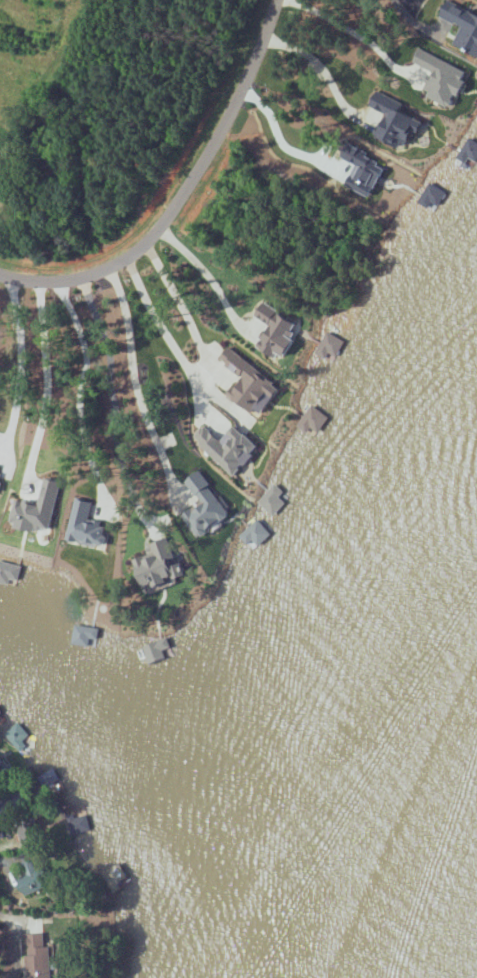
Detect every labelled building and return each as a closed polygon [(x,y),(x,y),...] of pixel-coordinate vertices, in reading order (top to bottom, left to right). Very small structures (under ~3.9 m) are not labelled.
[(466,11),(464,16),(444,7),(439,16),(461,26),(454,44),(476,54),(476,16),(466,11)] [(422,87),(431,71),(413,62),(405,78),(422,87)] [(408,147),(419,118),(389,106),(377,135),(408,147)] [(469,157),(476,161),(476,141),(469,137),(458,158),(466,163),(469,157)] [(370,197),(385,168),(360,155),(345,184),(370,197)] [(432,202),(438,206),(447,191),(430,182),(418,202),(429,208),(432,202)] [(257,345),(283,361),(296,340),(288,335),(296,322),(263,302),(255,315),(270,325),(257,345)] [(316,353),(334,362),(345,340),(327,331),(316,353)] [(261,416),(281,385),(266,376),(263,380),(250,371),(253,365),(243,359),(241,364),(224,353),(218,361),(243,377),(230,396),(261,416)] [(297,425),(309,433),(313,427),(319,432),(330,417),(312,404),(297,425)] [(235,476),(260,447),(233,424),(220,440),(202,424),(190,438),(235,476)] [(60,481),(44,478),(39,504),(16,499),(11,522),(23,524),(22,529),(33,531),(34,523),(44,525),(46,515),(53,516),(60,481)] [(280,497),(285,491),(274,483),(258,504),(275,517),(286,502),(280,497)] [(93,502),(75,499),(67,540),(104,547),(108,525),(90,521),(93,502)] [(272,534),(258,518),(239,536),(247,545),(253,540),(259,546),(272,534)] [(144,590),(180,581),(174,558),(169,538),(151,543),(154,554),(136,558),(144,590)] [(89,648),(91,638),(97,639),(99,629),(75,624),(72,644),(89,648)] [(164,651),(171,649),(168,639),(145,645),(150,664),(166,659),(164,651)] [(39,839),(36,819),(16,822),(19,842),(39,839)] [(35,868),(32,860),(23,864),(26,874),(18,877),(23,893),(48,884),(42,866),(35,868)] [(45,945),(44,932),(26,934),(30,977),(54,977),(51,944),(45,945)]
